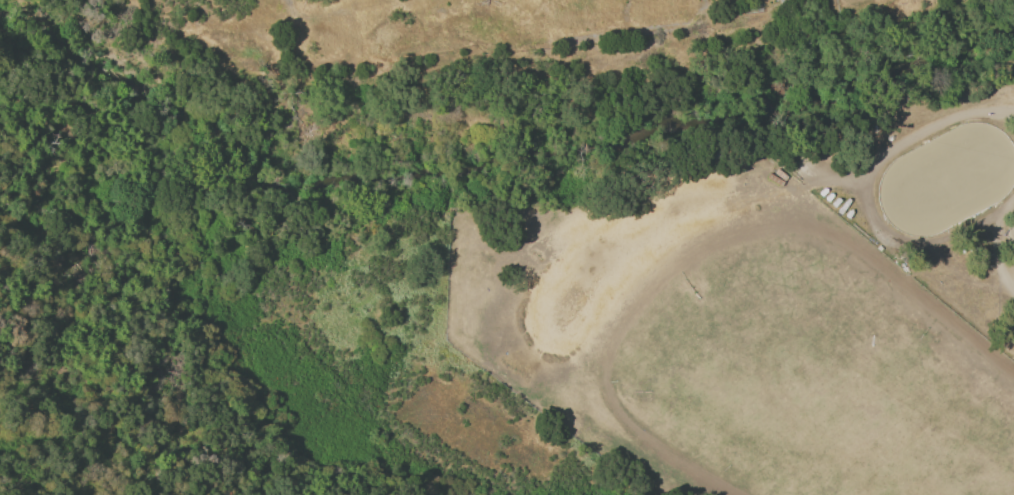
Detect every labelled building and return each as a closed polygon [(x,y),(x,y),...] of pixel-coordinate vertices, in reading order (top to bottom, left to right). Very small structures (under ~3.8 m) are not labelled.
[(781,1),(787,0),(798,0),(800,6),(781,8),(781,1)] [(977,249),(973,239),(985,235),(991,245),(977,249)]
